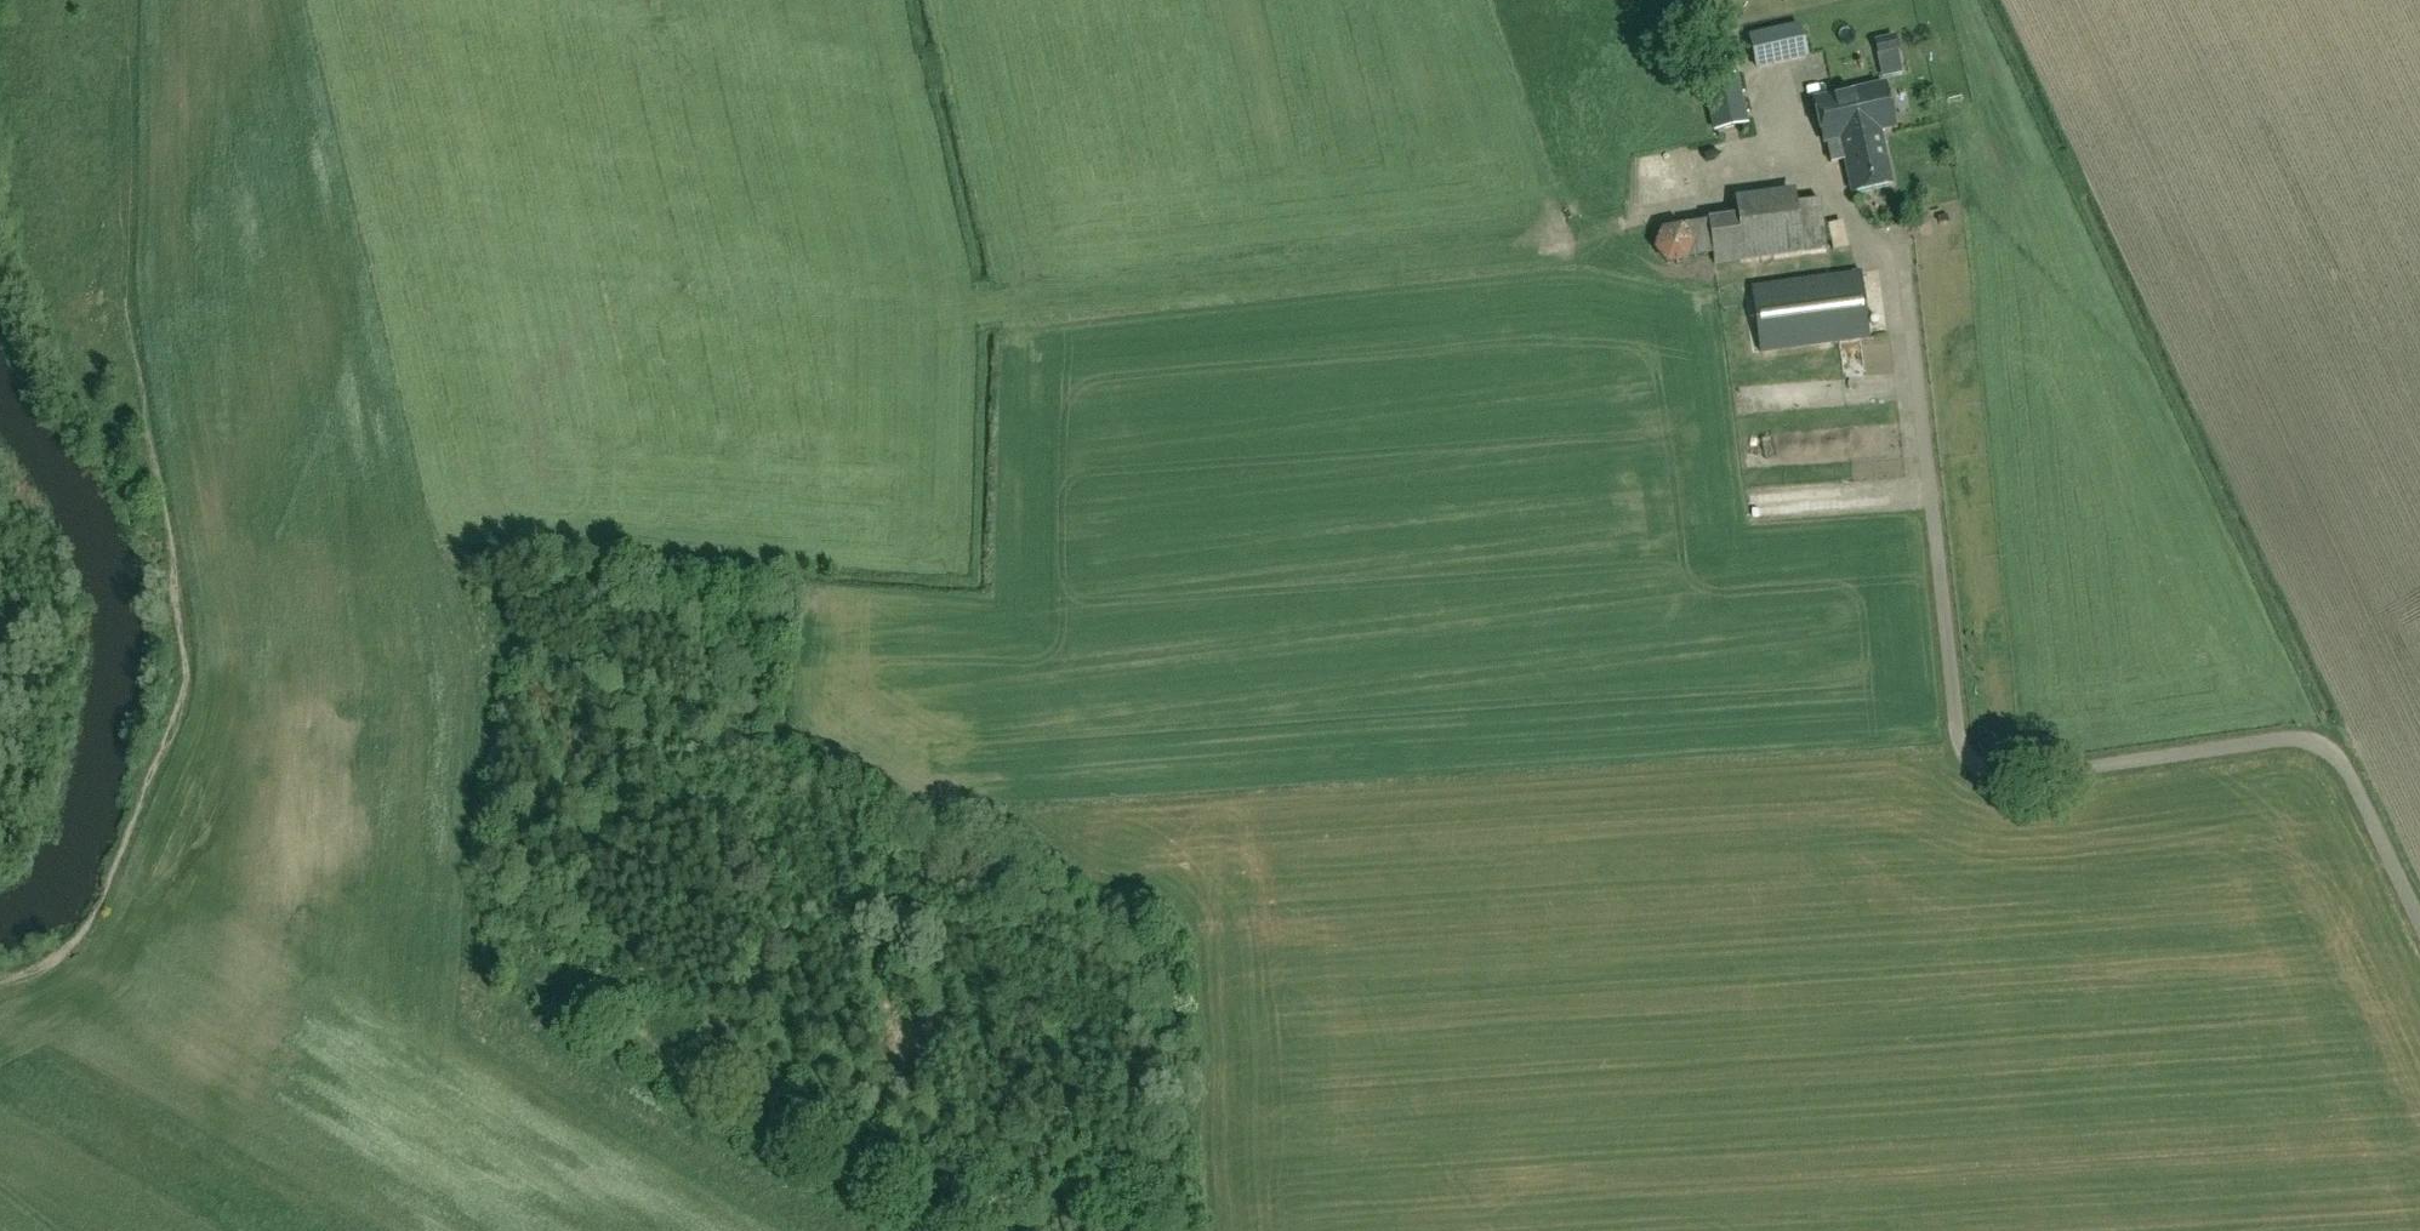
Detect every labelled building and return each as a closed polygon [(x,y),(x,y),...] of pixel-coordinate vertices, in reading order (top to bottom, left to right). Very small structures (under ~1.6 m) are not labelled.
[(1752,71),(1800,59),(1799,56),(1807,56),(1800,28),(1791,27),(1745,38),(1752,71)] [(1893,33),(1872,38),(1876,54),(1897,49),(1893,33)] [(1736,76),(1705,83),(1716,131),(1747,124),(1736,76)] [(1886,81),(1812,98),(1823,144),(1827,143),(1831,163),(1845,160),(1852,193),(1893,184),(1881,133),(1896,129),(1886,81)] [(1820,202),(1798,205),(1804,253),(1826,250),(1820,202)] [(1737,214),(1708,217),(1708,220),(1713,254),(1714,265),(1743,261),(1737,214)] [(1760,350),(1869,336),(1861,271),(1752,285),(1760,350)]
